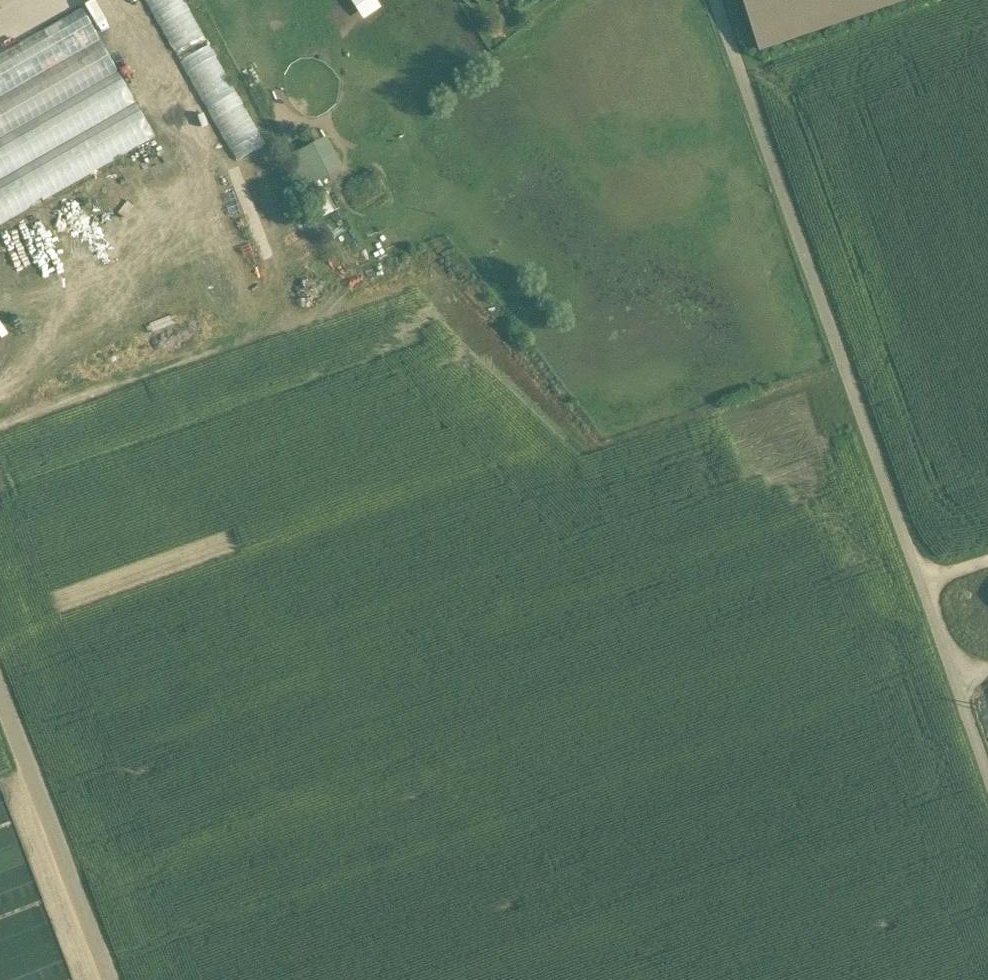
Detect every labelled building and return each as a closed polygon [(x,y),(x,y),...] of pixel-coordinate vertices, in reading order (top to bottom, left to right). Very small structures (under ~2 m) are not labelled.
[(98,0),(147,87),(177,69),(139,0),(98,0)] [(238,160),(271,145),(190,0),(148,0),(238,160)] [(757,49),(897,0),(740,0),(757,49)] [(0,55),(0,225),(160,135),(88,6),(0,55)] [(300,54),(320,38),(311,26),(290,43),(300,54)] [(306,160),(285,170),(301,201),(321,192),(306,160)]
